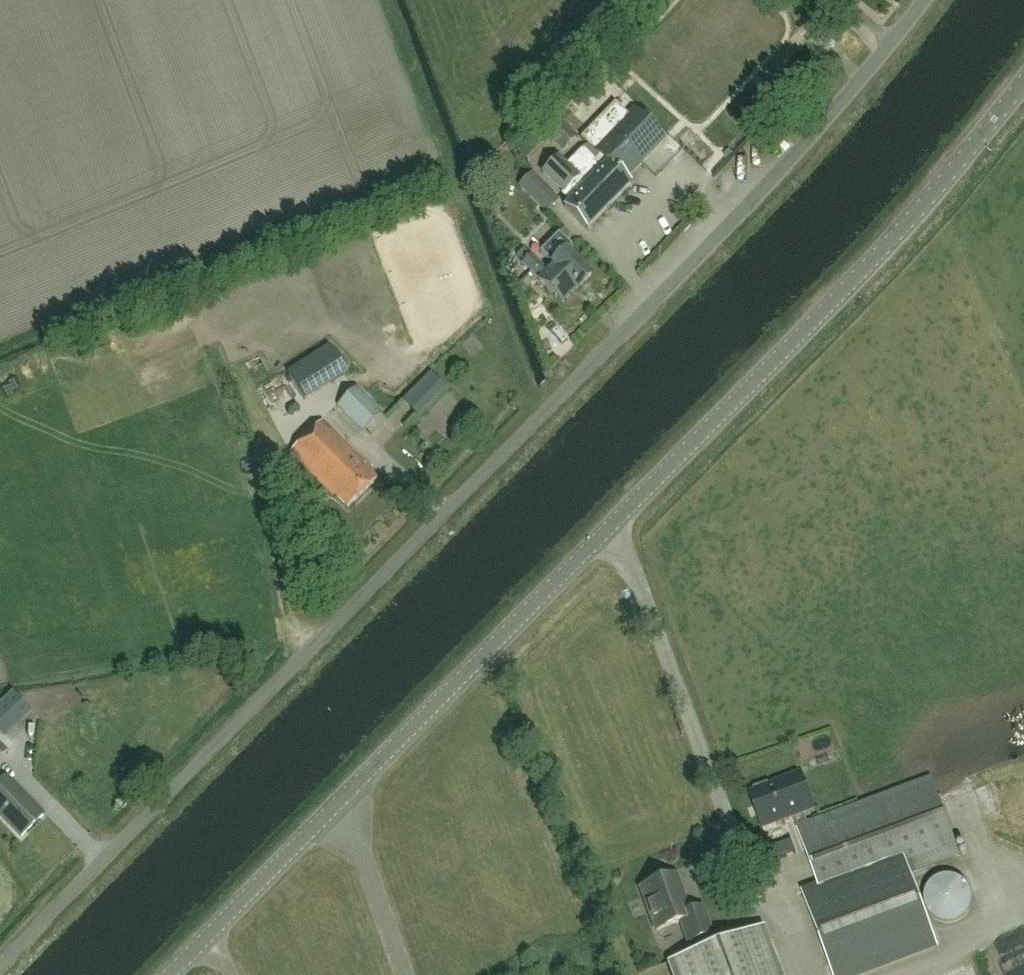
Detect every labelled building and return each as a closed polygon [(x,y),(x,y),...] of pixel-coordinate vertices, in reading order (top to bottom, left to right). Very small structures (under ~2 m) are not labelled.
[(815,42),(827,52),(834,44),(823,34),(815,42)] [(564,194),(562,195),(569,202),(565,207),(587,229),(630,185),(624,179),(663,139),(635,111),(629,117),(615,103),(581,138),(600,156),(595,162),(583,150),(567,166),(558,158),(543,173),(564,194)] [(549,135),(561,122),(555,116),(543,129),(549,135)] [(549,135),(548,135),(564,150),(577,137),(561,122),(549,135)] [(752,152),(759,159),(772,148),(765,140),(752,152)] [(531,254),(523,263),(539,279),(539,280),(563,303),(577,288),(578,290),(591,276),(566,251),(552,265),(553,265),(548,270),(531,254)] [(296,377),(332,357),(326,346),(290,367),(296,377)] [(339,354),(298,378),(305,388),(345,365),(339,354)] [(446,385),(432,372),(403,401),(417,415),(446,385)] [(357,387),(348,396),(339,405),(364,431),(383,413),(357,387)] [(323,420),(290,453),(335,498),(337,495),(349,507),(378,478),(364,465),(366,463),(323,420)] [(23,702),(13,691),(0,703),(0,724),(23,702)] [(9,750),(0,742),(0,759),(9,750)] [(818,885),(801,891),(833,974),(871,974),(939,950),(910,873),(960,854),(931,776),(809,822),(804,810),(814,807),(801,771),(783,777),(784,779),(769,784),(768,782),(753,788),(754,790),(749,792),(762,826),(793,815),(797,826),(796,827),(818,885)] [(6,777),(0,782),(0,814),(21,837),(43,816),(6,777)] [(958,876),(950,874),(946,874),(939,876),(932,880),(930,883),(926,890),(924,897),(925,905),(926,909),(930,915),(936,920),(943,923),(947,924),(951,924),(958,922),(965,918),(970,912),(971,908),(973,901),(973,893),(971,889),(967,883),(964,880),(958,876)] [(675,875),(641,887),(656,930),(681,921),(689,942),(711,934),(701,907),(688,912),(675,875)] [(673,974),(779,974),(762,928),(668,962),(673,974)]
